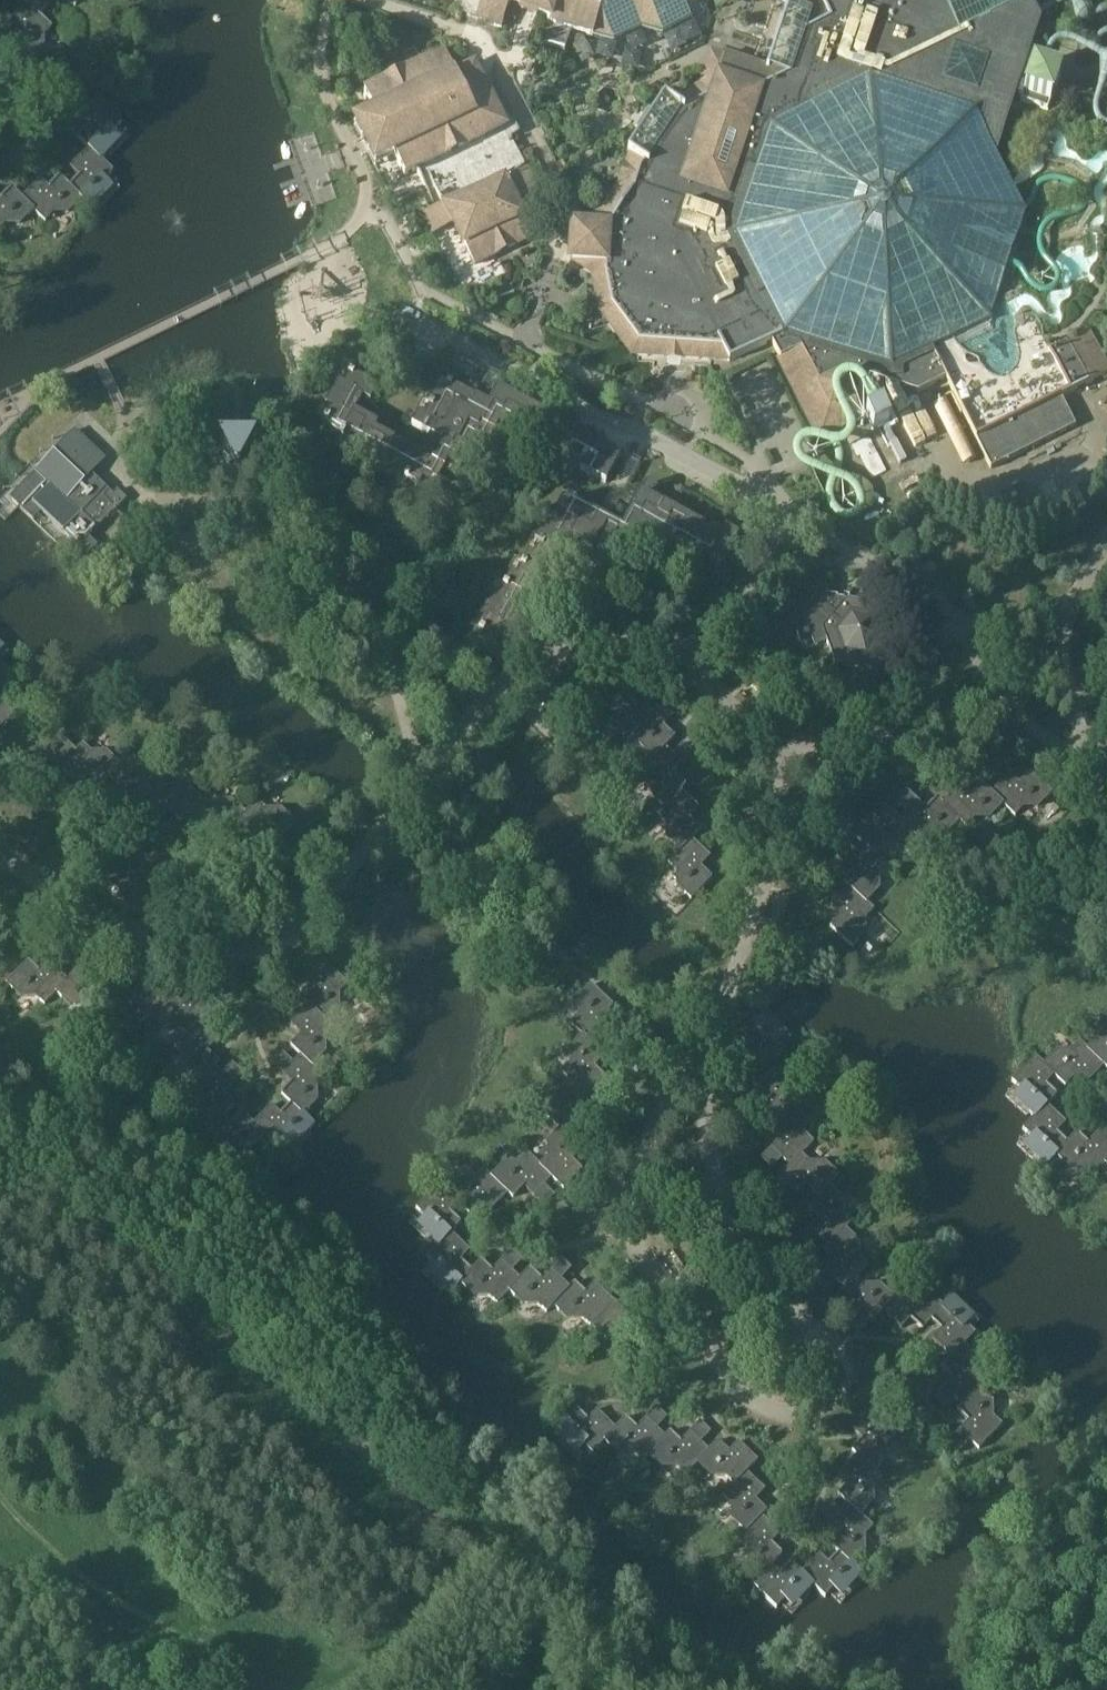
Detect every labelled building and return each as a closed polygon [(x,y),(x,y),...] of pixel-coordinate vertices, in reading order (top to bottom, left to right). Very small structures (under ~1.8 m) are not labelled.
[(27,4),(28,4),(40,15),(53,1),(53,0),(23,0),(27,4)] [(468,18),(501,29),(508,7),(528,14),(549,21),(542,42),(565,51),(567,43),(572,28),(579,31),(583,32),(614,42),(642,28),(663,35),(692,21),(698,0),(452,0),(468,18)] [(830,18),(806,30),(791,74),(765,87),(751,82),(720,72),(711,97),(684,110),(680,108),(669,101),(664,97),(661,102),(662,102),(664,99),(680,109),(662,136),(644,163),(629,153),(631,150),(630,149),(627,153),(629,154),(631,156),(644,164),(635,189),(608,226),(600,226),(579,224),(572,224),(571,238),(570,247),(569,262),(598,264),(606,264),(611,304),(638,342),(676,344),(703,346),(722,347),(730,362),(772,341),(820,438),(863,417),(871,433),(889,424),(881,408),(882,407),(870,381),(871,377),(918,393),(946,379),(991,469),(1073,428),(1076,426),(1062,398),(1106,375),(1106,366),(1089,330),(1049,350),(1043,338),(1012,275),(1017,258),(1011,256),(1025,214),(1026,214),(1027,214),(1026,212),(1025,212),(997,155),(1019,87),(1025,89),(1021,100),(1048,109),(1060,74),(1027,63),(1042,20),(1031,0),(821,0),(830,18)] [(9,43),(0,52),(0,65),(16,80),(45,50),(44,35),(52,27),(40,15),(28,4),(27,4),(10,23),(24,36),(17,43),(13,39),(9,43)] [(629,52),(637,64),(650,57),(642,44),(629,52)] [(526,165),(490,94),(471,57),(451,67),(445,54),(364,95),(374,115),(384,136),(395,156),(404,176),(417,170),(433,202),(440,198),(474,265),(536,234),(506,175),(526,165)] [(101,159),(102,159),(114,146),(114,131),(123,122),(98,98),(80,117),(94,131),(87,138),(83,134),(79,139),(89,148),(101,159)] [(111,168),(102,159),(101,159),(89,148),(71,167),(85,180),(78,187),(74,183),(71,187),(70,187),(83,199),(82,200),(87,204),(92,209),(105,195),(105,180),(114,171),(111,168)] [(40,179),(22,197),(22,198),(34,210),(34,211),(45,222),(54,213),(69,213),(82,200),(83,199),(70,187),(71,187),(61,177),(56,182),(61,186),(54,192),(40,179)] [(5,225),(21,224),(34,211),(34,210),(22,198),(22,197),(13,188),(8,193),(12,197),(6,204),(0,198),(0,230),(5,225)] [(600,317),(633,360),(645,351),(612,308),(600,317)] [(488,405),(468,394),(448,383),(447,388),(442,396),(436,393),(430,404),(429,408),(424,417),(418,413),(412,426),(430,436),(421,454),(376,430),(379,425),(355,412),(363,398),(370,402),(378,388),(350,373),(348,377),(344,385),(338,382),(325,406),(331,409),(326,417),(324,421),(343,431),(339,437),(344,438),(352,443),(349,449),(360,455),(364,456),(373,461),(370,467),(393,480),(396,474),(404,479),(419,487),(423,481),(431,486),(434,488),(448,463),(456,469),(460,471),(473,446),(481,451),(485,453),(498,428),(506,433),(521,441),(525,435),(533,441),(535,442),(532,447),(545,454),(548,448),(556,453),(571,461),(574,455),(582,461),(585,462),(581,470),(606,484),(621,455),(497,388),(488,405)] [(938,441),(924,412),(914,417),(928,446),(938,441)] [(911,416),(899,421),(911,448),(923,442),(911,416)] [(68,537),(79,548),(87,556),(98,546),(89,538),(115,510),(116,511),(127,500),(117,490),(113,495),(91,474),(105,459),(100,455),(75,431),(11,498),(16,503),(34,520),(41,512),(68,537)] [(258,432),(219,433),(237,466),(258,432)] [(720,561),(724,563),(739,535),(725,528),(721,535),(651,497),(653,497),(655,494),(656,491),(656,488),(654,486),(651,484),(648,484),(645,486),(642,492),(640,491),(621,526),(571,499),(570,503),(565,512),(559,509),(553,520),(552,524),(548,532),(542,529),(535,542),(540,545),(539,548),(535,556),(529,553),(523,564),(522,568),(517,577),(511,573),(505,585),(504,589),(499,597),(493,594),(480,618),(486,621),(481,629),(479,633),(507,648),(515,634),(513,633),(530,600),(535,603),(548,580),(553,583),(575,542),(593,551),(596,546),(608,552),(611,546),(619,551),(623,554),(636,528),(644,534),(659,542),(663,536),(671,541),(673,543),(670,548),(683,555),(686,548),(694,554),(709,562),(712,556),(720,561)] [(887,673),(902,655),(901,654),(897,659),(886,651),(894,643),(896,643),(896,641),(895,641),(883,608),(884,607),(882,606),(881,607),(847,601),(847,600),(844,601),(814,595),(807,604),(815,611),(805,622),(814,647),(827,642),(835,663),(834,664),(835,665),(836,664),(870,670),(871,671),(873,671),(873,669),(877,664),(887,673)] [(5,706),(6,707),(17,695),(9,686),(8,671),(0,663),(0,711),(5,706)] [(603,691),(598,696),(582,714),(596,727),(611,727),(620,735),(631,723),(631,722),(643,710),(642,709),(624,692),(610,706),(603,699),(607,695),(603,691)] [(643,710),(631,722),(631,723),(639,730),(639,745),(653,758),(653,759),(665,747),(675,737),(671,733),(667,737),(660,730),(673,716),(662,705),(654,697),(642,709),(643,710)] [(16,755),(28,743),(27,742),(20,735),(19,720),(6,707),(5,706),(0,711),(0,763),(5,767),(16,755)] [(16,755),(35,773),(48,759),(55,765),(51,769),(56,774),(61,769),(60,768),(77,751),(76,751),(63,738),(47,738),(39,730),(27,742),(28,743),(16,755)] [(83,744),(76,751),(77,751),(60,768),(61,769),(79,786),(93,772),(99,779),(96,783),(100,787),(110,777),(109,777),(121,765),(121,764),(107,751),(92,752),(83,744)] [(653,758),(641,770),(650,779),(650,794),(664,807),(681,790),(681,791),(686,786),(682,781),(678,785),(671,779),(694,754),(683,744),(673,754),(665,747),(653,759),(653,758)] [(130,754),(121,764),(121,765),(109,777),(110,777),(113,781),(117,777),(124,783),(111,797),(130,816),(142,804),(141,803),(153,791),(145,783),(145,768),(130,754)] [(992,792),(991,793),(1004,804),(1003,805),(1015,816),(1024,808),(1039,808),(1053,793),(1030,772),(1026,776),(1030,780),(1024,787),(1009,774),(992,792)] [(804,786),(807,778),(801,775),(798,784),(804,786)] [(141,803),(142,804),(160,822),(174,808),(181,814),(177,818),(181,822),(186,818),(185,817),(202,800),(202,799),(188,786),(173,787),(164,779),(153,791),(141,803)] [(943,803),(943,804),(960,820),(960,821),(967,827),(975,819),(985,819),(990,818),(1003,805),(1004,804),(991,793),(992,792),(985,786),(982,783),(977,787),(982,791),(975,798),(961,785),(943,803)] [(700,808),(681,791),(681,790),(664,807),(657,814),(665,822),(666,838),(679,851),(680,851),(692,839),(702,829),(697,825),(693,829),(686,822),(700,808)] [(907,790),(896,802),(907,812),(900,819),(899,819),(912,831),(911,832),(923,843),(931,835),(947,834),(960,821),(960,820),(943,804),(943,803),(938,799),(934,803),(938,807),(931,814),(917,800),(907,790)] [(208,792),(202,799),(202,800),(185,817),(186,818),(204,835),(218,821),(225,828),(221,832),(225,836),(235,826),(246,813),(232,800),(217,800),(208,792)] [(242,833),(232,844),(243,854),(254,844),(267,830),(274,836),(270,840),(274,845),(296,822),(281,808),(266,809),(257,801),(246,813),(235,826),(242,833)] [(869,812),(850,831),(862,843),(863,842),(875,854),(876,854),(883,846),(898,846),(911,832),(912,831),(899,819),(900,819),(889,810),(885,814),(889,818),(883,825),(869,812)] [(680,851),(679,851),(668,863),(676,871),(677,886),(691,900),(713,878),(708,873),(704,878),(697,871),(711,857),(692,839),(680,851)] [(844,840),(834,851),(845,861),(859,875),(852,882),(848,878),(844,882),(849,887),(867,903),(880,889),(880,874),(888,865),(876,854),(875,854),(863,842),(862,843),(855,850),(844,840)] [(834,922),(830,927),(853,948),(867,933),(866,918),(874,909),(867,903),(849,887),(831,906),(845,919),(839,926),(834,922)] [(22,967),(6,983),(21,997),(36,997),(45,1005),(56,993),(56,992),(68,980),(67,980),(54,967),(49,962),(44,967),(35,976),(28,969),(30,967),(32,965),(28,961),(22,967)] [(309,997),(304,1001),(309,1006),(310,1006),(327,1022),(340,1008),(340,993),(348,984),(330,967),(324,961),(318,967),(305,980),(319,994),(313,1001),(309,997)] [(77,970),(67,980),(68,980),(56,992),(56,993),(70,1006),(85,1006),(94,1014),(101,1006),(100,1006),(117,989),(116,988),(98,970),(84,985),(77,978),(81,974),(77,970)] [(161,1002),(142,984),(129,998),(122,992),(126,988),(121,983),(116,988),(117,989),(100,1006),(101,1006),(114,1020),(130,1019),(138,1027),(150,1015),(149,1015),(161,1002)] [(578,1015),(570,1023),(575,1028),(582,1035),(583,1034),(595,1046),(596,1046),(612,1028),(613,1027),(599,1014),(606,1007),(610,1011),(614,1006),(592,985),(578,999),(578,1015)] [(295,1041),(290,1046),(300,1055),(301,1055),(313,1067),(314,1066),(327,1053),(326,1037),(334,1029),(334,1028),(327,1022),(310,1006),(309,1006),(291,1025),(295,1028),(305,1038),(299,1045),(295,1041)] [(749,1028),(743,1035),(747,1039),(751,1035),(758,1042),(745,1056),(763,1073),(764,1074),(775,1061),(776,1062),(787,1050),(778,1041),(778,1028),(778,1026),(764,1012),(749,1028)] [(186,1035),(175,1047),(183,1055),(183,1071),(197,1084),(198,1084),(214,1067),(215,1067),(219,1062),(215,1058),(211,1062),(204,1055),(218,1041),(204,1028),(199,1024),(198,1023),(187,1035),(186,1035)] [(570,1064),(561,1072),(569,1079),(587,1095),(594,1087),(605,1097),(615,1086),(605,1076),(591,1063),(597,1056),(601,1060),(606,1055),(596,1046),(595,1046),(583,1034),(582,1035),(569,1049),(570,1064)] [(1087,1049),(1104,1065),(1104,1066),(1106,1068),(1106,1034),(1100,1034),(1087,1048),(1087,1049)] [(1044,1064),(1043,1064),(1054,1075),(1065,1086),(1070,1082),(1066,1078),(1072,1071),(1086,1084),(1104,1066),(1104,1065),(1087,1049),(1087,1048),(1080,1041),(1072,1050),(1057,1050),(1044,1064)] [(283,1053),(272,1064),(283,1074),(297,1087),(290,1094),(286,1090),(282,1095),(292,1104),(305,1116),(305,1115),(318,1102),(318,1086),(326,1078),(314,1066),(313,1067),(301,1055),(300,1055),(293,1063),(283,1053)] [(1035,1056),(1012,1080),(1021,1089),(1021,1105),(1034,1117),(1035,1117),(1047,1105),(1057,1095),(1052,1091),(1048,1095),(1042,1088),(1054,1075),(1043,1064),(1044,1064),(1035,1056)] [(755,1104),(745,1115),(756,1125),(767,1115),(774,1122),(775,1122),(791,1105),(792,1105),(798,1098),(790,1090),(790,1075),(776,1062),(775,1061),(764,1074),(763,1073),(754,1083),(758,1088),(762,1084),(769,1090),(755,1104)] [(197,1084),(190,1091),(199,1099),(199,1114),(213,1127),(213,1128),(224,1117),(235,1106),(231,1101),(227,1106),(220,1099),(233,1085),(243,1074),(232,1064),(222,1074),(215,1067),(214,1067),(198,1084),(197,1084)] [(592,1099),(587,1095),(569,1079),(556,1093),(556,1108),(548,1117),(560,1128),(561,1128),(573,1139),(591,1120),(577,1107),(584,1100),(588,1104),(592,1099)] [(292,1104),(288,1108),(292,1112),(286,1119),(272,1105),(254,1124),(266,1136),(266,1137),(278,1148),(286,1139),(301,1139),(315,1125),(305,1115),(305,1116),(292,1104)] [(771,1148),(761,1158),(772,1169),(782,1158),(790,1166),(802,1154),(802,1155),(814,1142),(806,1134),(805,1118),(792,1105),(791,1105),(775,1122),(774,1122),(769,1127),(774,1131),(778,1127),(785,1134),(771,1148)] [(1034,1117),(1023,1129),(1032,1138),(1032,1153),(1047,1167),(1056,1156),(1067,1143),(1063,1140),(1060,1144),(1053,1137),(1066,1123),(1047,1105),(1035,1117),(1034,1117)] [(237,1130),(224,1117),(213,1128),(213,1127),(205,1136),(229,1159),(237,1151),(253,1150),(266,1137),(266,1136),(254,1124),(244,1114),(240,1119),(244,1123),(237,1130)] [(1056,1156),(1070,1169),(1085,1169),(1094,1177),(1105,1165),(1105,1164),(1106,1162),(1106,1124),(1098,1134),(1084,1148),(1077,1141),(1081,1137),(1077,1133),(1067,1143),(1056,1156)] [(540,1165),(552,1177),(564,1189),(582,1169),(568,1156),(575,1149),(579,1153),(583,1148),(573,1139),(561,1128),(560,1128),(547,1142),(547,1157),(540,1165)] [(492,1176),(491,1176),(508,1193),(513,1198),(517,1193),(513,1190),(520,1183),(545,1206),(555,1195),(545,1185),(552,1177),(540,1165),(528,1153),(520,1162),(505,1162),(492,1176)] [(810,1162),(802,1155),(802,1154),(790,1166),(778,1178),(797,1197),(811,1183),(818,1190),(814,1194),(817,1197),(818,1197),(830,1185),(840,1175),(825,1161),(810,1162)] [(448,1192),(459,1203),(458,1203),(469,1214),(474,1209),(470,1205),(476,1198),(490,1212),(508,1193),(491,1176),(492,1176),(484,1169),(476,1178),(461,1178),(448,1192)] [(440,1184),(416,1208),(425,1217),(425,1225),(426,1230),(426,1232),(439,1245),(451,1232),(452,1233),(461,1223),(456,1219),(453,1223),(446,1216),(458,1203),(459,1203),(448,1192),(440,1184)] [(810,1228),(800,1238),(811,1249),(821,1238),(828,1245),(829,1246),(846,1228),(846,1229),(853,1222),(844,1214),(844,1198),(830,1185),(818,1197),(817,1197),(808,1207),(812,1211),(816,1207),(823,1214),(810,1228)] [(860,1242),(846,1229),(846,1228),(829,1246),(828,1245),(824,1250),(829,1254),(832,1250),(839,1257),(826,1271),(845,1289),(857,1277),(869,1265),(860,1257),(860,1242)] [(439,1245),(427,1257),(437,1265),(437,1278),(437,1281),(438,1282),(450,1294),(460,1284),(460,1283),(472,1271),(471,1270),(468,1267),(464,1271),(457,1264),(470,1250),(452,1233),(451,1232),(439,1245)] [(472,1271),(460,1283),(460,1284),(474,1297),(489,1296),(498,1304),(509,1292),(521,1279),(520,1279),(513,1272),(523,1261),(512,1251),(502,1261),(488,1275),(481,1269),(485,1265),(481,1260),(471,1270),(472,1271)] [(521,1279),(509,1292),(523,1305),(538,1305),(547,1313),(553,1306),(553,1305),(570,1288),(569,1288),(562,1280),(572,1270),(561,1259),(551,1270),(537,1284),(530,1277),(534,1273),(530,1269),(520,1279),(521,1279)] [(841,1309),(831,1319),(842,1330),(852,1319),(866,1305),(873,1312),(869,1316),(873,1320),(883,1310),(894,1297),(880,1284),(865,1284),(857,1277),(845,1289),(833,1301),(841,1309)] [(570,1288),(553,1305),(553,1306),(567,1319),(583,1318),(587,1323),(606,1341),(630,1317),(611,1299),(595,1283),(582,1297),(575,1291),(578,1287),(574,1283),(569,1288),(570,1288)] [(906,1285),(894,1297),(883,1310),(902,1328),(915,1314),(922,1320),(918,1324),(923,1329),(932,1319),(931,1319),(944,1306),(943,1305),(930,1292),(914,1293),(906,1285)] [(931,1319),(932,1319),(935,1323),(939,1319),(946,1325),(933,1339),(951,1357),(952,1357),(964,1345),(965,1345),(976,1333),(967,1324),(966,1309),(952,1296),(943,1305),(944,1306),(931,1319)] [(944,1388),(934,1398),(945,1409),(955,1398),(963,1405),(963,1406),(980,1388),(980,1389),(985,1384),(987,1382),(985,1379),(979,1373),(978,1358),(965,1345),(964,1345),(952,1357),(951,1357),(942,1367),(947,1371),(951,1367),(958,1374),(944,1388)] [(960,1431),(950,1442),(961,1452),(971,1442),(979,1450),(985,1444),(1003,1425),(994,1417),(994,1402),(985,1393),(980,1389),(980,1388),(963,1406),(963,1405),(958,1410),(962,1415),(966,1411),(973,1417),(960,1431)] [(616,1428),(604,1440),(605,1441),(618,1454),(634,1453),(642,1462),(649,1455),(648,1454),(665,1437),(665,1436),(657,1429),(667,1419),(656,1408),(646,1419),(633,1433),(626,1426),(630,1422),(625,1418),(615,1428),(616,1428)] [(556,1429),(555,1431),(569,1445),(570,1445),(584,1444),(593,1453),(605,1441),(604,1440),(616,1428),(615,1428),(597,1410),(583,1424),(577,1417),(581,1413),(576,1409),(556,1429)] [(853,1450),(857,1455),(858,1454),(876,1471),(889,1457),(889,1442),(897,1433),(872,1410),(854,1429),(868,1443),(861,1450),(857,1446),(853,1450)] [(665,1437),(648,1454),(649,1455),(663,1468),(678,1467),(686,1476),(698,1464),(697,1463),(709,1451),(709,1450),(702,1444),(712,1433),(700,1422),(677,1447),(670,1440),(674,1436),(669,1431),(665,1436),(665,1437)] [(709,1451),(697,1463),(698,1464),(711,1477),(727,1477),(734,1484),(735,1484),(747,1472),(758,1460),(750,1452),(739,1442),(725,1456),(719,1449),(722,1445),(718,1441),(709,1450),(709,1451)] [(839,1494),(849,1504),(849,1503),(861,1515),(862,1515),(875,1501),(875,1486),(883,1477),(876,1471),(858,1454),(857,1455),(840,1473),(854,1487),(847,1494),(843,1490),(839,1494)] [(732,1519),(745,1532),(746,1532),(762,1515),(763,1516),(768,1511),(763,1506),(759,1510),(752,1504),(766,1490),(747,1472),(735,1484),(734,1484),(723,1495),(731,1504),(732,1519)] [(831,1501),(820,1512),(831,1523),(845,1536),(838,1543),(834,1539),(830,1544),(840,1553),(841,1553),(853,1565),(853,1564),(866,1550),(866,1535),(874,1527),(862,1515),(861,1515),(849,1503),(849,1504),(842,1511),(831,1501)] [(745,1532),(738,1539),(747,1547),(747,1563),(761,1576),(772,1565),(772,1566),(783,1554),(778,1550),(775,1554),(768,1548),(781,1534),(763,1516),(762,1515),(746,1532),(745,1532)] [(802,1573),(814,1585),(814,1586),(826,1597),(835,1588),(850,1588),(863,1574),(857,1567),(853,1564),(853,1565),(841,1553),(840,1553),(837,1557),(841,1561),(834,1568),(820,1554),(802,1573)] [(761,1576),(753,1584),(761,1592),(777,1608),(786,1599),(801,1598),(814,1586),(814,1585),(802,1573),(792,1563),(788,1567),(792,1571),(785,1578),(772,1566),(772,1565),(761,1576)]
